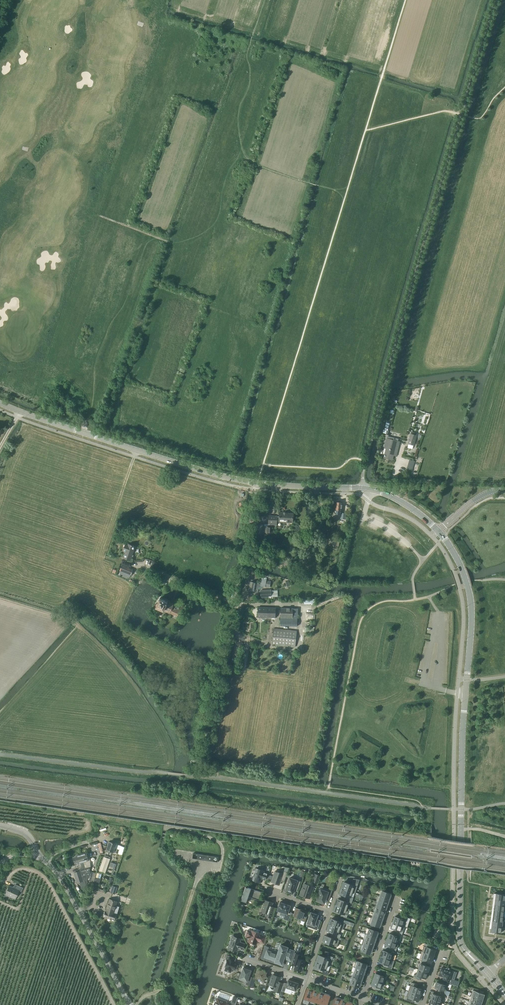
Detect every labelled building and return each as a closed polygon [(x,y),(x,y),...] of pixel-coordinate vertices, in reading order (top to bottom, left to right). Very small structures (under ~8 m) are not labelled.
[(412,432),(408,444),(413,445),(417,433),(412,432)] [(387,441),(386,445),(385,445),(385,448),(386,449),(385,455),(384,456),(385,456),(384,458),(392,460),(393,455),(396,456),(399,442),(395,441),(395,442),(387,441)] [(341,513),(342,502),(336,502),(335,506),(334,506),(334,510),(335,510),(334,514),(341,515),(341,513)] [(290,514),(286,513),(280,512),(279,517),(277,516),(269,516),(268,524),(265,524),(264,526),(264,534),(264,541),(269,541),(269,534),(271,534),(271,527),(271,525),(276,525),(277,521),(279,521),(279,522),(292,523),(293,518),(293,513),(290,513),(290,514)] [(135,546),(128,544),(128,545),(125,544),(123,551),(125,552),(123,558),(130,561),(135,546)] [(121,565),(119,571),(120,571),(119,575),(130,579),(133,570),(133,569),(123,565),(121,565)] [(267,578),(262,577),(260,584),(259,584),(259,583),(251,582),(249,590),(257,592),(258,589),(262,586),(265,587),(267,578)] [(172,614),(179,617),(182,608),(183,608),(183,607),(182,607),(180,606),(179,606),(179,605),(160,598),(157,603),(156,603),(154,608),(165,612),(166,611),(172,614)] [(257,617),(275,618),(276,608),(258,607),(257,617)] [(298,608),(281,608),(280,619),(292,619),(292,626),(297,626),(298,608)] [(273,629),(272,645),(295,647),(297,631),(273,629)] [(109,842),(106,850),(113,852),(116,853),(117,849),(115,848),(116,844),(109,842)] [(86,853),(81,854),(86,871),(87,876),(87,880),(91,881),(93,872),(89,871),(89,870),(88,867),(90,867),(88,859),(90,859),(89,853),(87,854),(86,853)] [(193,853),(192,858),(217,862),(218,857),(193,853)] [(86,871),(81,854),(76,856),(76,857),(73,858),(75,863),(78,863),(78,864),(80,863),(82,869),(79,869),(80,871),(74,873),(77,883),(79,882),(81,888),(87,887),(85,880),(87,880),(87,876),(86,871)] [(99,871),(105,873),(110,859),(104,857),(99,871)] [(264,872),(264,871),(256,868),(252,880),(260,883),(261,879),(265,880),(265,879),(267,873),(264,872)] [(280,881),(283,882),(284,882),(287,873),(281,870),(280,873),(275,871),(271,882),(279,885),(280,881)] [(290,878),(285,891),(293,894),(294,889),(295,889),(298,890),(301,881),(297,880),(290,878)] [(342,888),(355,892),(357,886),(358,884),(359,880),(354,878),(353,878),(352,882),(351,884),(344,882),(343,885),(342,888)] [(5,894),(15,899),(18,891),(21,892),(23,888),(15,884),(14,888),(8,886),(5,894)] [(300,895),(309,898),(313,887),(304,884),(300,895)] [(256,890),(246,887),(245,887),(241,900),(246,902),(248,897),(253,899),(259,901),(262,892),(256,890)] [(347,896),(346,899),(352,901),(353,898),(351,897),(353,892),(355,893),(355,892),(342,888),(340,894),(347,896)] [(330,898),(332,891),(329,890),(328,892),(320,889),(320,890),(319,890),(317,893),(319,894),(317,901),(317,902),(321,903),(321,902),(324,903),(326,897),(330,898)] [(378,895),(378,896),(391,900),(391,899),(389,898),(391,894),(382,891),(380,896),(378,895)] [(378,896),(376,901),(387,905),(388,901),(390,902),(391,900),(378,896)] [(110,899),(106,911),(105,911),(103,916),(115,920),(117,915),(113,914),(117,901),(110,899)] [(338,900),(336,905),(343,908),(349,910),(349,909),(347,908),(349,903),(351,904),(352,901),(346,899),(345,902),(338,900)] [(265,916),(271,918),(275,908),(274,908),(271,907),(273,903),(265,900),(261,911),(266,913),(265,916)] [(375,906),(374,907),(387,911),(387,910),(385,909),(387,905),(376,901),(378,902),(377,906),(375,906)] [(277,911),(281,912),(280,914),(284,915),(285,913),(287,914),(286,917),(289,919),(291,912),(288,911),(290,906),(280,902),(277,911)] [(343,908),(336,905),(334,911),(341,913),(340,916),(346,918),(347,915),(349,910),(343,908)] [(293,916),(302,919),(302,921),(305,922),(306,919),(308,913),(302,911),(303,910),(296,907),(293,916)] [(376,908),(374,913),(383,916),(384,912),(387,912),(387,911),(374,907),(376,908)] [(307,923),(314,926),(313,928),(317,930),(320,922),(316,921),(318,915),(317,915),(317,914),(314,913),(314,914),(311,913),(307,923)] [(371,917),(383,922),(384,920),(382,920),(383,916),(374,913),(373,917),(371,917)] [(395,916),(393,922),(404,926),(407,918),(401,915),(400,918),(395,916)] [(383,922),(371,917),(369,923),(379,927),(381,922),(383,923),(383,922)] [(331,919),(329,925),(343,929),(346,921),(340,918),(339,921),(331,919)] [(396,929),(395,932),(401,935),(404,926),(393,922),(391,928),(396,929)] [(335,933),(334,936),(340,938),(341,935),(338,934),(340,929),(343,929),(329,925),(327,930),(335,933)] [(499,927),(491,926),(491,928),(489,927),(489,933),(494,934),(494,932),(499,932),(501,933),(502,927),(499,927)] [(365,933),(365,934),(378,938),(378,937),(376,936),(378,932),(369,929),(367,934),(365,933)] [(263,943),(265,937),(259,935),(260,933),(252,931),(251,932),(248,931),(246,937),(249,938),(248,942),(250,942),(250,944),(253,944),(254,944),(256,944),(257,941),(263,943)] [(389,933),(387,939),(399,943),(401,935),(395,932),(394,935),(389,933)] [(365,934),(363,939),(374,943),(375,939),(377,939),(378,938),(365,934)] [(240,939),(233,936),(228,949),(236,951),(237,948),(243,950),(244,944),(239,942),(240,939)] [(340,938),(334,936),(333,938),(325,936),(323,942),(337,946),(339,940),(340,938)] [(362,944),(361,945),(374,949),(375,947),(373,947),(374,943),(363,939),(365,940),(364,944),(362,944)] [(390,946),(389,949),(396,952),(397,949),(399,943),(387,939),(385,945),(390,946)] [(424,946),(422,952),(433,956),(435,950),(430,948),(431,945),(425,943),(424,946)] [(287,947),(281,945),(279,951),(278,950),(277,953),(278,953),(277,954),(264,950),(261,958),(271,962),(272,960),(275,961),(275,962),(276,962),(276,963),(280,964),(280,965),(280,964),(282,964),(283,960),(284,960),(285,958),(291,960),(294,951),(287,949),(287,947)] [(374,949),(361,945),(359,950),(370,954),(372,950),(374,950),(374,949)] [(383,950),(381,956),(393,960),(395,954),(396,952),(389,949),(388,952),(383,950)] [(422,958),(421,961),(425,962),(426,959),(431,961),(433,956),(422,952),(424,953),(422,958)] [(292,964),(295,965),(294,969),(301,972),(302,968),(303,968),(304,964),(305,961),(300,959),(301,955),(295,953),(292,964)] [(319,955),(317,961),(328,965),(330,959),(332,960),(333,957),(327,955),(326,958),(319,955)] [(235,970),(238,963),(234,962),(235,958),(227,956),(226,959),(227,960),(225,967),(226,967),(224,971),(230,973),(232,969),(235,970)] [(393,960),(381,956),(379,962),(384,963),(383,966),(387,968),(388,965),(390,959),(393,960)] [(328,965),(317,961),(315,967),(322,969),(321,972),(327,974),(328,971),(326,970),(328,965)] [(356,961),(354,966),(367,971),(367,969),(365,969),(367,964),(360,962),(356,961)] [(420,964),(418,969),(427,973),(429,967),(424,965),(425,962),(421,961),(420,964)] [(356,968),(354,972),(363,975),(364,971),(366,972),(367,971),(354,966),(354,967),(356,968)] [(245,968),(243,968),(241,974),(239,974),(238,977),(240,978),(239,979),(247,981),(246,984),(249,985),(252,979),(248,978),(251,970),(249,970),(249,969),(245,968)] [(444,977),(443,981),(457,986),(459,982),(451,979),(454,972),(450,970),(450,969),(449,969),(448,968),(447,968),(446,968),(446,969),(441,968),(439,975),(444,977)] [(427,973),(418,969),(416,975),(414,974),(413,977),(419,979),(420,977),(425,978),(427,973)] [(258,979),(264,992),(269,978),(266,977),(265,975),(266,973),(264,972),(263,970),(261,971),(258,970),(257,972),(255,973),(256,975),(255,978),(258,979)] [(373,979),(383,982),(385,976),(384,976),(385,973),(386,972),(382,971),(381,972),(380,975),(375,973),(373,979)] [(350,976),(350,977),(363,981),(363,980),(361,979),(363,975),(354,972),(352,977),(350,976)] [(280,982),(279,982),(280,977),(273,975),(272,978),(271,978),(270,981),(270,982),(269,984),(273,986),(273,987),(275,988),(274,991),(280,993),(283,983),(280,982)] [(363,981),(350,977),(350,978),(352,979),(350,983),(359,986),(360,982),(362,983),(363,981)] [(383,982),(373,979),(371,985),(376,986),(375,989),(380,991),(381,988),(383,982)] [(284,983),(282,989),(281,991),(284,992),(285,990),(286,987),(289,988),(289,989),(292,990),(292,989),(295,990),(296,987),(298,984),(298,983),(288,980),(287,984),(284,983)] [(410,985),(408,991),(420,995),(422,989),(417,987),(418,985),(411,982),(410,985)] [(438,989),(437,992),(445,994),(446,991),(448,986),(437,982),(435,988),(438,989)] [(303,1000),(309,1001),(313,990),(307,988),(303,1000)] [(309,1001),(315,1003),(319,992),(313,990),(309,1001)] [(473,990),(471,996),(477,998),(481,999),(483,1000),(484,999),(483,999),(485,994),(483,994),(484,992),(480,991),(480,993),(473,990)] [(420,995),(408,991),(406,997),(405,999),(412,1002),(413,999),(418,1000),(420,995)] [(316,1001),(321,1002),(324,994),(319,992),(315,1003),(316,1001)] [(433,993),(431,999),(442,1003),(444,997),(445,994),(437,992),(436,995),(433,993)] [(324,994),(321,1002),(326,1004),(327,1004),(330,996),(329,996),(324,994)] [(469,1001),(476,1003),(480,1004),(481,1004),(482,1004),(481,1004),(482,1001),(483,1001),(483,1000),(481,999),(477,998),(471,996),(469,1001)]
